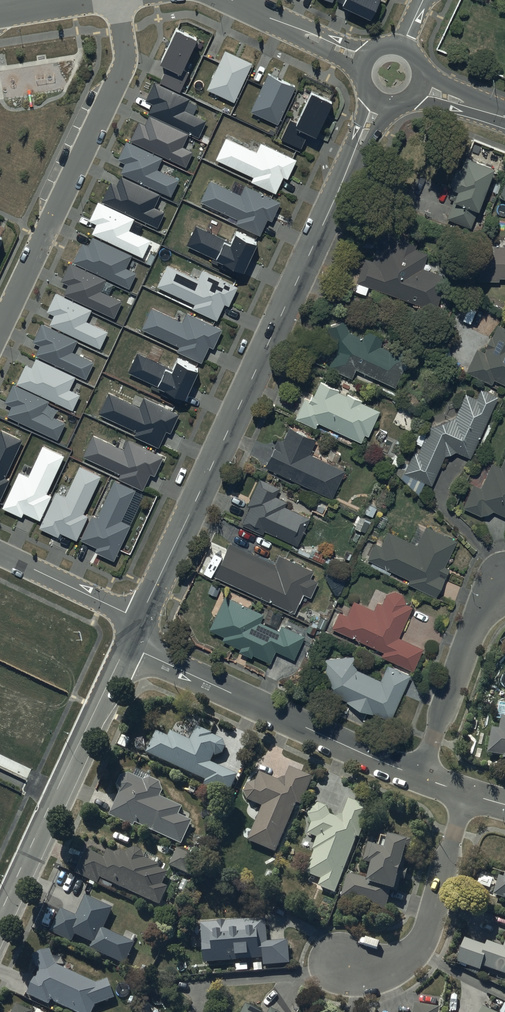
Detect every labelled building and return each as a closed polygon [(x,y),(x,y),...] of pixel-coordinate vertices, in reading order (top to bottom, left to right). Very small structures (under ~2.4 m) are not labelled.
[(371,11),(376,0),(348,0),(371,11)] [(198,39),(177,30),(162,62),(169,65),(160,84),(180,93),(190,72),(184,69),(198,39)] [(252,64),(225,52),(207,90),(234,103),(252,64)] [(295,87),(268,74),(250,113),(278,126),(295,87)] [(189,99),(154,83),(145,102),(153,106),(148,115),(198,138),(206,121),(184,111),(189,99)] [(333,102),(311,92),(296,123),(290,120),(282,139),(301,148),(308,134),(316,138),(333,102)] [(189,135),(149,116),(144,126),(139,123),(131,141),(185,167),(192,152),(182,148),(189,135)] [(256,153),(226,139),(216,160),(254,178),(252,183),(276,194),(283,178),(287,180),(297,160),(260,143),(256,153)] [(163,159),(126,142),(118,161),(125,164),(121,174),(171,197),(179,181),(157,171),(163,159)] [(494,169),(465,158),(460,171),(453,175),(450,185),(452,191),(456,193),(446,220),(471,229),(478,211),(479,212),(494,169)] [(160,195),(121,177),(117,186),(110,184),(102,202),(157,228),(164,213),(154,208),(160,195)] [(240,196),(210,182),(201,203),(238,220),(236,225),(261,236),(268,220),(272,222),(281,202),(245,186),(240,196)] [(134,220),(98,203),(89,222),(96,225),(92,235),(142,259),(150,241),(128,231),(134,220)] [(230,242),(196,226),(187,247),(244,273),(258,243),(235,232),(230,242)] [(417,246),(382,234),(373,262),(364,259),(356,282),(435,310),(447,277),(423,269),(428,254),(416,250),(417,246)] [(73,263),(130,289),(137,274),(126,269),(132,256),(93,238),(88,247),(82,244),(73,263)] [(499,280),(504,280),(504,247),(493,247),(493,254),(480,254),(480,282),(499,283),(499,280)] [(106,280),(70,263),(61,282),(69,285),(64,295),(114,319),(122,302),(101,292),(106,280)] [(197,280),(167,266),(157,287),(195,305),(193,310),(217,321),(224,305),(229,307),(238,288),(202,271),(197,280)] [(91,311),(56,295),(47,313),(54,316),(49,326),(100,350),(108,333),(86,323),(91,311)] [(182,323),(151,309),(141,330),(180,348),(177,352),(201,364),(209,348),(213,350),(223,330),(186,313),(182,323)] [(346,322),(329,327),(336,351),(328,369),(352,380),(356,371),(395,388),(414,346),(396,338),(391,350),(382,347),(381,343),(384,336),(366,328),(362,338),(349,332),(346,322)] [(77,341),(42,325),(33,343),(40,346),(35,356),(86,380),(94,363),(72,353),(77,341)] [(498,326),(492,338),(490,337),(484,349),(486,350),(484,353),(476,349),(466,373),(492,385),(494,381),(504,386),(504,329),(498,326)] [(172,370),(138,354),(128,374),(184,400),(199,368),(178,358),(172,370)] [(75,378),(36,360),(32,369),(25,366),(16,385),(73,412),(80,396),(69,390),(75,378)] [(338,391),(320,383),(313,397),(310,395),(309,399),(306,397),(296,419),(317,428),(319,424),(362,443),(365,435),(369,437),(380,412),(361,404),(362,401),(347,394),(345,397),(337,393),(338,391)] [(49,402),(13,386),(5,404),(12,407),(7,417),(58,441),(65,424),(44,414),(49,402)] [(430,428),(426,436),(420,433),(415,443),(422,446),(418,454),(414,452),(401,479),(420,496),(425,484),(432,487),(445,457),(456,453),(470,460),(499,396),(480,388),(475,398),(465,393),(454,418),(430,428)] [(109,395),(100,415),(137,432),(134,437),(159,448),(166,432),(170,434),(179,415),(144,399),(139,408),(109,395)] [(316,440),(289,428),(282,443),(276,441),(264,469),(333,499),(345,470),(310,455),(316,440)] [(1,431),(0,432),(0,500),(9,481),(4,479),(22,441),(1,431)] [(93,437),(84,458),(121,475),(118,480),(143,491),(150,475),(154,477),(163,458),(128,441),(123,451),(93,437)] [(64,456),(42,447),(28,477),(19,473),(2,509),(21,517),(23,513),(39,521),(50,497),(46,495),(64,456)] [(500,466),(491,462),(480,488),(473,485),(463,509),(481,517),(493,512),(504,517),(504,454),(500,466)] [(101,477),(80,467),(65,498),(56,494),(40,529),(58,538),(60,533),(77,541),(88,517),(83,515),(101,477)] [(279,488),(259,480),(247,507),(249,508),(242,526),(263,535),(264,532),(299,547),(311,519),(285,507),(287,501),(276,496),(279,488)] [(136,491),(114,481),(97,519),(92,517),(81,541),(97,548),(95,552),(114,561),(131,525),(122,521),(136,491)] [(379,508),(369,503),(364,513),(374,518),(379,508)] [(371,522),(358,516),(355,521),(357,522),(354,529),(361,532),(361,531),(365,533),(371,522)] [(457,541),(427,527),(421,539),(413,535),(410,541),(388,531),(381,547),(374,544),(366,561),(410,580),(407,585),(437,598),(450,569),(445,567),(457,541)] [(275,565),(230,544),(215,577),(295,614),(303,595),(310,598),(318,582),(310,578),(313,572),(279,556),(275,565)] [(328,555),(316,550),(315,552),(312,551),(310,556),(312,557),(312,559),(324,564),(328,555)] [(423,649),(399,638),(412,608),(405,605),(405,604),(405,603),(405,602),(405,601),(405,600),(404,599),(404,598),(403,598),(403,597),(403,596),(402,596),(401,595),(400,594),(399,594),(399,593),(398,593),(397,593),(396,593),(395,593),(394,593),(393,593),(392,593),(391,593),(390,593),(389,594),(388,595),(387,595),(387,596),(386,596),(386,597),(382,606),(377,604),(374,611),(353,601),(346,616),(339,613),(332,628),(383,653),(381,657),(413,671),(423,649)] [(263,615),(225,597),(209,630),(224,637),(222,641),(240,650),(239,652),(251,658),(253,655),(270,664),(276,651),(295,660),(305,637),(282,626),(280,631),(260,622),(263,615)] [(354,654),(321,656),(324,692),(345,699),(344,701),(357,708),(371,711),(388,719),(408,673),(385,663),(378,678),(354,667),(354,654)] [(492,731),(487,756),(503,759),(503,762),(504,762),(504,704),(501,703),(499,718),(502,719),(499,732),(492,731)] [(156,735),(146,756),(205,784),(203,788),(227,800),(237,778),(211,766),(214,759),(215,759),(216,759),(217,759),(218,759),(219,759),(220,758),(221,758),(222,757),(223,756),(224,755),(225,754),(225,753),(225,752),(225,751),(225,750),(225,749),(225,748),(225,747),(225,746),(224,745),(223,744),(222,743),(221,742),(211,738),(212,737),(196,730),(190,743),(170,735),(168,740),(156,735)] [(301,806),(312,776),(289,768),(284,777),(277,780),(259,773),(255,781),(254,781),(253,781),(252,781),(251,782),(250,782),(249,782),(248,783),(247,784),(246,784),(246,785),(245,786),(245,787),(244,788),(244,789),(243,790),(243,791),(243,792),(243,793),(243,794),(244,795),(244,796),(244,797),(245,798),(246,799),(247,800),(247,801),(261,807),(246,842),(277,853),(295,804),(301,806)] [(109,819),(133,829),(134,827),(182,847),(192,823),(178,817),(182,809),(160,799),(162,793),(158,785),(150,782),(144,784),(129,777),(121,779),(116,789),(119,796),(109,819)] [(360,842),(370,809),(348,802),(342,816),(336,820),(329,817),(326,810),(326,809),(325,809),(325,808),(324,808),(323,808),(323,807),(322,807),(321,807),(320,807),(319,807),(318,807),(317,807),(316,807),(315,807),(314,807),(314,808),(313,808),(312,808),(312,809),(311,809),(311,810),(310,810),(310,811),(309,811),(309,812),(308,813),(308,814),(308,815),(307,815),(307,816),(307,817),(307,818),(311,826),(307,837),(316,841),(312,854),(313,854),(305,876),(321,882),(318,889),(336,896),(356,840),(360,842)] [(410,842),(381,834),(377,848),(369,846),(363,865),(369,867),(368,869),(372,870),(368,882),(348,876),(341,901),(386,914),(390,897),(395,898),(396,894),(398,894),(401,883),(405,884),(408,873),(404,872),(405,869),(403,868),(410,842)] [(146,862),(142,854),(134,850),(126,853),(125,855),(121,853),(115,856),(107,852),(104,860),(85,852),(74,876),(99,887),(101,883),(160,909),(168,889),(163,887),(168,875),(157,870),(158,867),(146,862)] [(196,860),(176,851),(169,868),(189,877),(196,860)] [(504,881),(498,879),(493,899),(504,902),(504,876),(504,881)] [(112,907),(85,894),(75,915),(60,908),(50,930),(72,941),(76,935),(93,943),(90,947),(126,964),(136,943),(103,927),(112,907)] [(266,922),(200,927),(204,966),(262,961),(263,970),(290,968),(288,943),(267,945),(266,922)] [(466,938),(457,964),(481,972),(482,967),(504,975),(504,939),(502,947),(486,941),(485,945),(466,938)] [(95,983),(55,964),(50,949),(30,956),(34,968),(31,976),(34,977),(26,995),(48,1006),(50,1001),(73,1011),(92,1011),(95,1006),(115,999),(108,978),(95,983)] [(15,1002),(14,1004),(13,1003),(9,1011),(29,1011),(30,1009),(15,1002)]
